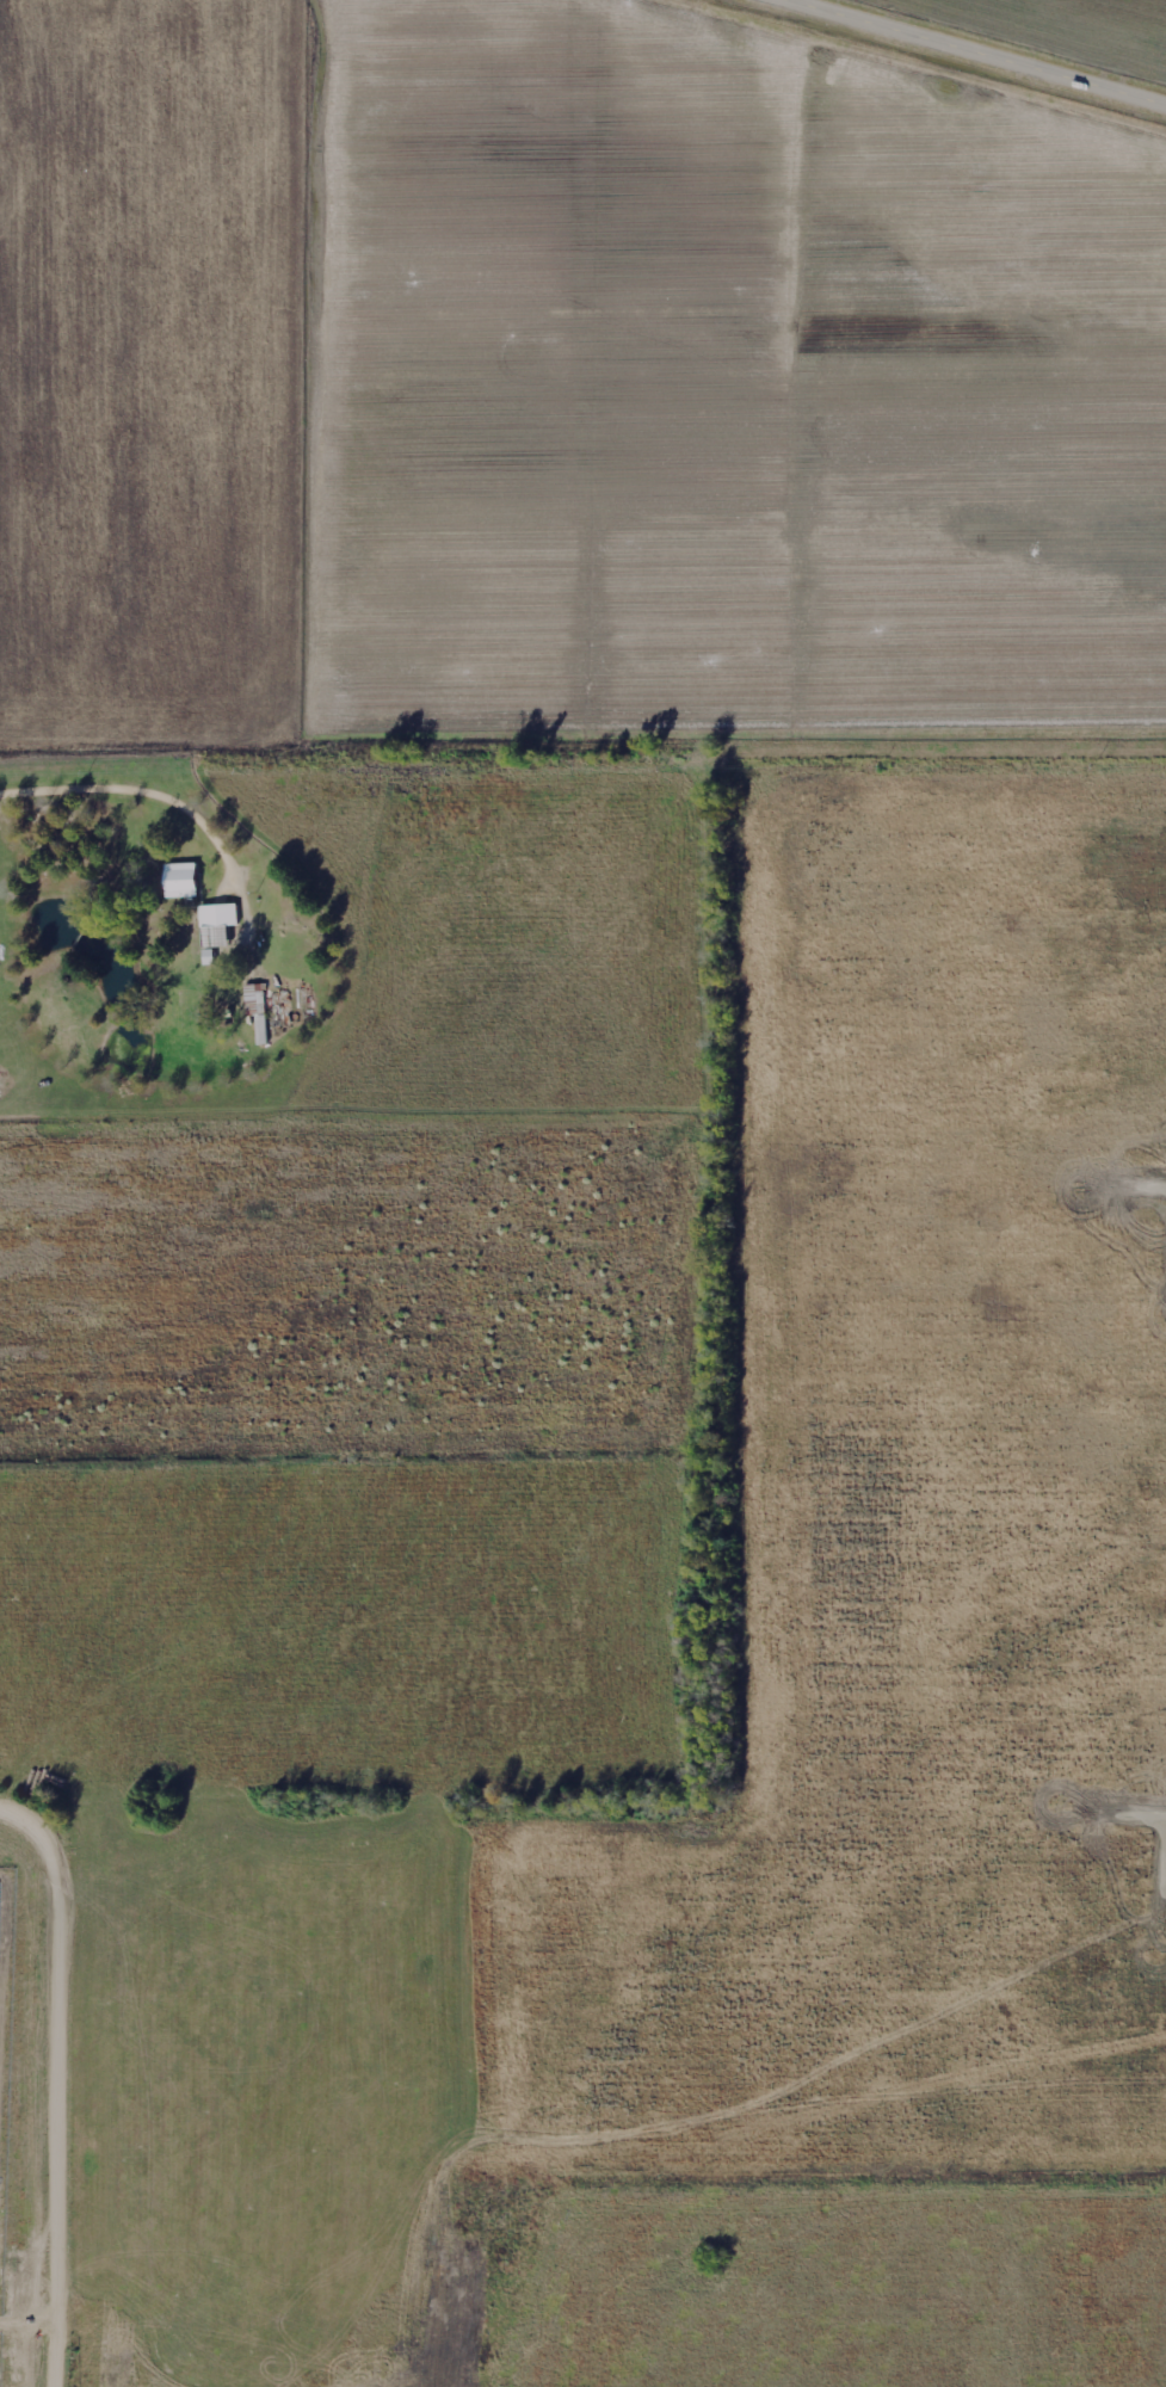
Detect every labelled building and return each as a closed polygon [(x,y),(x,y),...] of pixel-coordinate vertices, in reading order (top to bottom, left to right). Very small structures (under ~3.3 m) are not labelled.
[(167,898),(198,899),(199,866),(168,865),(167,898)] [(204,907),(205,929),(242,928),(241,906),(204,907)]
